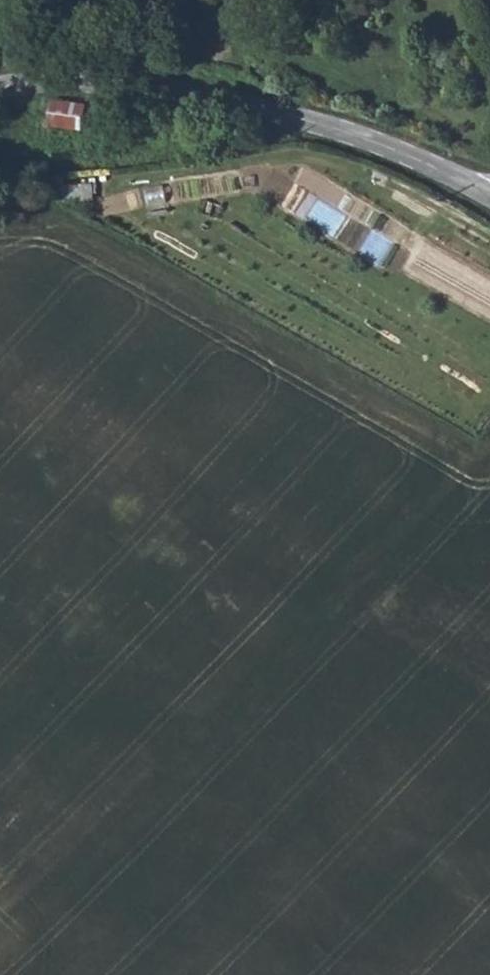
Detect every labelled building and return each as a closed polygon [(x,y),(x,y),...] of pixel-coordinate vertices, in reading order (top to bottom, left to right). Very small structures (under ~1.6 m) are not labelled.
[(59,121),(100,128),(104,106),(62,97),(59,121)]
